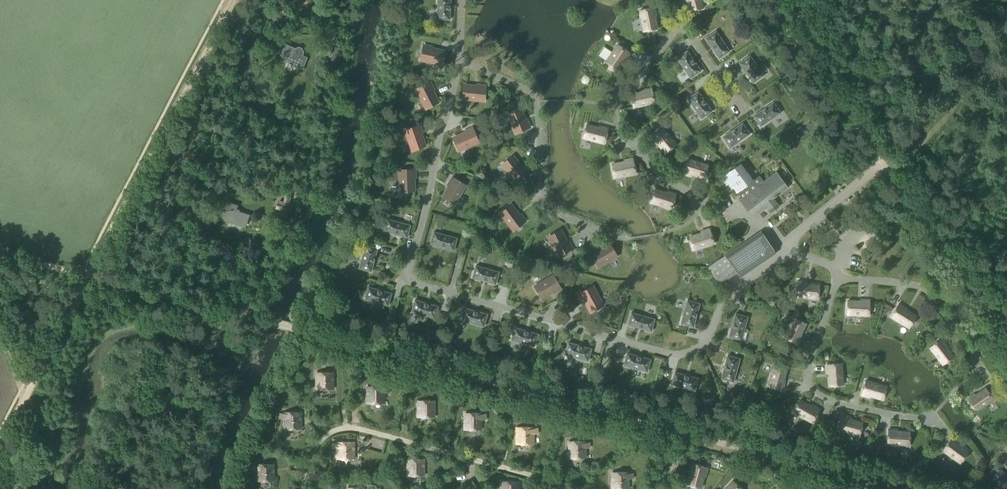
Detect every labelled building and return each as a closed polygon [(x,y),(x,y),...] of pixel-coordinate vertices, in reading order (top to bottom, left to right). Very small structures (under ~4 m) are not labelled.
[(450,0),(438,0),(437,20),(450,20),(450,0)] [(701,0),(687,0),(690,12),(703,8),(701,0)] [(644,32),(657,29),(655,17),(656,17),(654,8),(640,10),(644,32)] [(719,59),(729,52),(716,31),(705,39),(719,59)] [(296,48),(285,44),(280,56),(282,61),(302,70),(307,57),(303,55),(304,53),(302,48),(299,47),(296,48)] [(321,44),(320,50),(330,53),(332,47),(321,44)] [(625,61),(630,53),(617,44),(605,62),(617,70),(624,60),(625,61)] [(442,65),(444,52),(432,49),(432,47),(423,45),(420,60),(442,65)] [(335,47),(331,62),(340,65),(344,49),(335,47)] [(690,79),(701,71),(687,51),(677,59),(690,79)] [(753,83),(763,76),(750,56),(739,63),(753,83)] [(426,109),(438,103),(432,91),(434,91),(430,82),(416,89),(426,109)] [(476,86),(464,85),(462,99),(484,101),(486,86),(476,85),(476,86)] [(633,108),(654,103),(651,88),(642,90),(643,92),(630,94),(633,108)] [(701,119),(712,112),(698,92),(687,99),(701,119)] [(760,127),(780,113),(773,102),(753,116),(760,127)] [(525,120),(520,108),(507,113),(515,133),(529,128),(526,119),(525,120)] [(730,148),(749,134),(742,124),(722,138),(730,148)] [(412,151),(425,146),(421,134),(423,134),(420,125),(405,130),(412,151)] [(598,128),(586,125),(583,138),(604,144),(608,129),(599,127),(598,128)] [(458,151),(478,142),(472,128),(464,132),(464,133),(453,138),(458,151)] [(676,144),(662,128),(650,138),(656,145),(658,144),(666,153),(676,144)] [(791,147),(797,157),(802,154),(796,144),(791,147)] [(520,166),(512,156),(502,164),(515,181),(527,172),(521,165),(520,166)] [(614,178),(636,174),(633,159),(624,161),(624,162),(612,165),(614,178)] [(704,178),(708,166),(687,159),(683,173),(691,176),(692,175),(704,178)] [(772,199),(784,189),(781,185),(784,183),(776,173),(764,182),(759,176),(752,181),(740,165),(721,179),(726,185),(727,184),(731,189),(733,188),(742,199),(740,200),(747,211),(749,209),(753,213),(767,208),(775,202),(772,199)] [(400,192),(414,191),(413,179),(415,179),(415,169),(399,170),(400,192)] [(465,185),(454,178),(447,189),(446,188),(441,196),(454,204),(465,185)] [(667,193),(655,190),(651,203),(672,209),(676,194),(667,192),(667,193)] [(106,207),(110,196),(104,193),(100,204),(106,207)] [(287,213),(291,197),(284,195),(282,203),(277,202),(275,210),(287,213)] [(223,220),(245,227),(249,214),(239,211),(239,210),(236,209),(237,204),(225,201),(220,215),(223,220)] [(519,215),(511,205),(500,213),(513,231),(525,221),(520,214),(519,215)] [(383,231),(407,238),(410,225),(387,219),(383,231)] [(693,250),(714,244),(709,229),(700,232),(701,234),(689,237),(693,250)] [(566,242),(560,230),(548,237),(558,256),(572,249),(567,241),(566,242)] [(430,244),(453,251),(457,238),(433,232),(430,244)] [(759,232),(725,256),(737,273),(738,275),(773,252),(759,232)] [(617,256),(610,244),(599,251),(598,249),(590,254),(598,267),(617,256)] [(371,272),(377,249),(365,245),(359,269),(371,272)] [(472,278),(495,284),(499,272),(475,266),(472,278)] [(553,276),(534,287),(541,298),(552,292),(553,293),(561,289),(553,276)] [(817,298),(819,285),(806,283),(807,282),(797,281),(796,296),(817,298)] [(391,294),(368,287),(365,299),(388,306),(391,294)] [(592,287),(579,294),(583,302),(585,301),(591,312),(603,306),(592,287)] [(434,319),(438,306),(415,300),(411,312),(434,319)] [(847,314),(857,315),(869,315),(869,300),(860,300),(860,301),(847,301),(847,314)] [(693,327),(699,304),(687,301),(681,324),(693,327)] [(906,308),(899,303),(891,316),(909,328),(916,316),(906,309),(906,308)] [(460,320),(484,327),(487,314),(464,308),(460,320)] [(628,325),(651,332),(654,319),(631,313),(628,325)] [(741,340),(748,317),(735,314),(729,337),(741,340)] [(784,337),(797,344),(802,335),(800,335),(806,324),(794,317),(784,337)] [(511,340),(534,347),(538,334),(514,328),(511,340)] [(947,345),(942,338),(930,347),(943,364),(954,356),(946,346),(947,345)] [(588,361),(591,349),(568,342),(564,355),(588,361)] [(624,366),(647,372),(650,360),(627,353),(624,366)] [(733,382),(739,359),(727,356),(721,379),(733,382)] [(829,373),(830,384),(830,386),(843,385),(841,363),(826,364),(827,373),(829,373)] [(768,386),(783,390),(785,381),(783,381),(787,369),(774,365),(768,386)] [(335,389),(335,373),(319,372),(319,389),(335,389)] [(671,384),(695,391),(698,379),(675,372),(671,384)] [(883,399),(887,386),(866,380),(861,395),(870,397),(871,396),(883,399)] [(386,403),(386,387),(370,387),(370,403),(386,403)] [(974,394),(967,399),(975,411),(993,399),(986,388),(975,395),(974,394)] [(793,412),(797,414),(812,422),(820,409),(812,405),(811,406),(800,400),(793,412)] [(420,418),(437,418),(437,401),(420,401),(420,418)] [(286,429),(303,429),(303,412),(286,412),(286,429)] [(483,431),(483,414),(467,414),(467,431),(483,431)] [(851,418),(842,415),(838,430),(859,436),(863,423),(851,419),(851,418)] [(535,445),(535,429),(518,429),(518,445),(535,445)] [(897,430),(888,429),(887,444),(909,446),(910,432),(897,431),(897,430)] [(960,463),(969,450),(962,445),(961,446),(951,439),(943,450),(960,463)] [(569,458),(585,458),(585,441),(569,442),(569,458)] [(356,459),(356,442),(339,442),(339,459),(356,459)] [(426,476),(426,460),(409,459),(409,476),(426,476)] [(259,480),(275,480),(275,464),(259,464),(259,480)] [(705,477),(708,468),(693,464),(687,485),(700,488),(704,476),(705,477)] [(988,481),(995,488),(996,488),(1000,486),(1003,488),(1006,488),(1006,478),(999,470),(992,477),(988,481)] [(630,474),(613,474),(613,488),(630,488),(630,474)]
